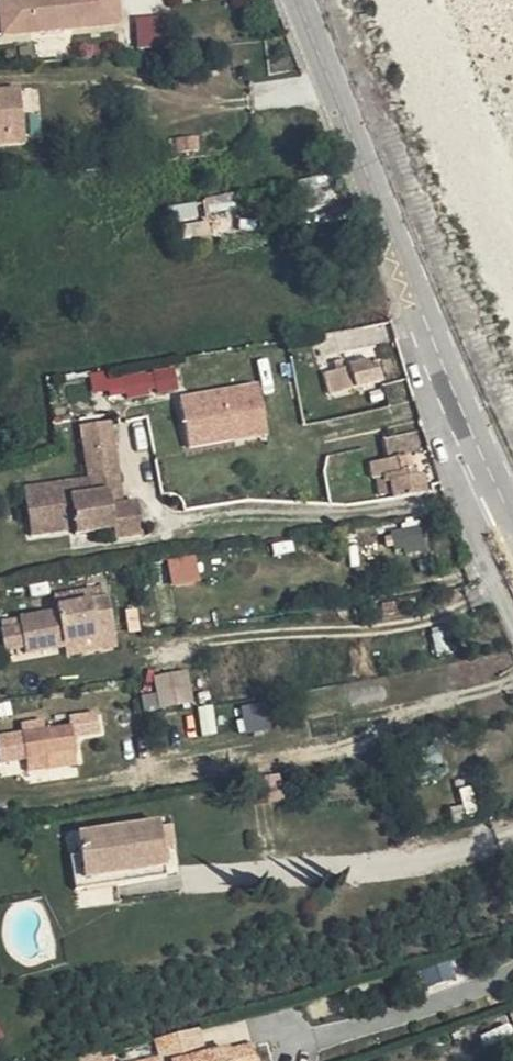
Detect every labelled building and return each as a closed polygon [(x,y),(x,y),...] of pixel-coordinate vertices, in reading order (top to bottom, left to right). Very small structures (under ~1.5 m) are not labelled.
[(90,27),(88,10),(121,6),(120,0),(0,0),(5,36),(90,27)] [(123,24),(121,6),(88,10),(90,27),(123,24)] [(138,48),(170,44),(166,12),(133,16),(138,48)] [(29,130),(25,83),(0,86),(0,133),(29,130)] [(30,139),(29,130),(0,133),(0,143),(30,139)] [(355,382),(379,376),(375,359),(349,365),(355,382)] [(89,370),(91,396),(178,389),(176,364),(89,370)] [(328,393),(351,386),(345,364),(321,370),(328,393)] [(260,382),(181,394),(192,449),(272,432),(260,382)] [(107,449),(103,426),(71,431),(75,454),(107,449)] [(80,485),(99,482),(112,480),(107,449),(75,454),(80,485)] [(379,479),(410,473),(405,452),(374,458),(379,479)] [(379,479),(383,497),(414,492),(410,473),(379,479)] [(99,482),(102,496),(104,509),(117,506),(112,480),(99,482)] [(38,492),(40,506),(83,499),(80,485),(38,492)] [(22,495),(28,520),(42,518),(43,521),(71,515),(104,509),(102,496),(83,499),(40,506),(38,492),(22,495)] [(46,539),(66,535),(67,540),(105,533),(107,542),(132,537),(128,505),(117,506),(104,509),(71,515),(43,521),(46,539)] [(24,542),(46,539),(43,521),(29,524),(22,525),(24,542)] [(184,597),(180,574),(134,581),(138,605),(184,597)] [(65,606),(70,640),(70,645),(95,641),(92,627),(112,623),(108,600),(101,601),(99,588),(64,595),(65,606)] [(21,650),(21,653),(60,646),(60,641),(70,640),(65,606),(53,609),(54,614),(16,622),(17,630),(0,633),(0,645),(1,653),(21,650)] [(112,623),(92,627),(95,641),(114,637),(112,623)] [(454,627),(438,629),(442,652),(459,650),(454,627)] [(73,656),(116,648),(114,637),(95,641),(70,645),(71,648),(73,656)] [(22,657),(61,649),(60,646),(21,653),(22,657)] [(154,674),(160,709),(194,703),(188,668),(154,674)] [(269,702),(243,704),(245,731),(270,729),(269,702)] [(25,736),(30,761),(51,757),(79,752),(75,727),(25,736)] [(79,752),(51,757),(53,768),(81,763),(79,752)] [(82,841),(85,858),(91,887),(172,873),(169,853),(165,830),(164,827),(82,841)] [(181,850),(178,828),(165,830),(169,853),(181,850)] [(85,858),(73,860),(78,889),(88,887),(91,887),(85,858)] [(91,887),(88,887),(89,897),(173,884),(172,873),(91,887)] [(79,899),(89,897),(88,887),(78,889),(79,899)] [(162,1036),(166,1055),(153,1058),(154,1060),(241,1060),(265,1053),(260,1034),(235,1040),(233,1036),(212,1042),(206,1023),(162,1036)] [(107,1047),(91,1051),(93,1060),(110,1060),(107,1047)] [(131,1056),(132,1060),(154,1060),(153,1058),(151,1050),(131,1056)]
